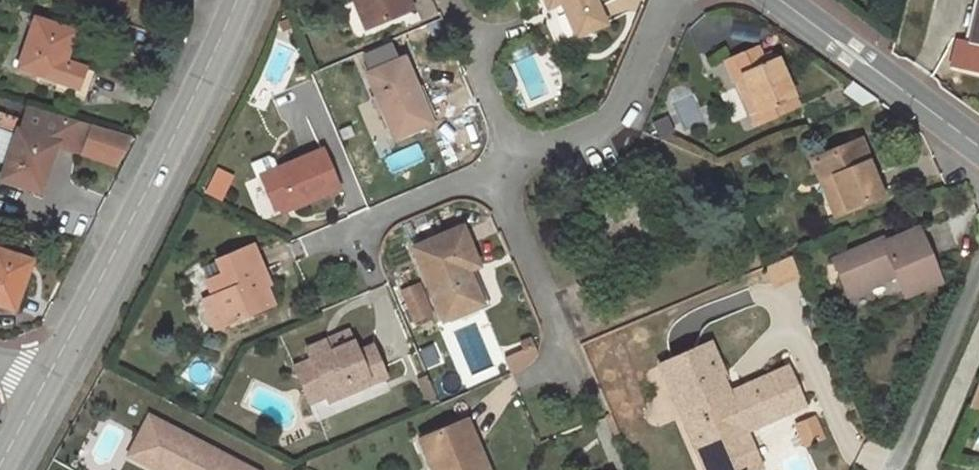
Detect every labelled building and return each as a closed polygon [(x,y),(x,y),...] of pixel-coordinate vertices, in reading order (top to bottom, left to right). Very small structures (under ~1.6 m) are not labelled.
[(354,0),(352,0),(342,4),(354,33),(366,27),(354,0)] [(411,9),(407,0),(354,0),(366,27),(411,9)] [(595,0),(544,0),(547,8),(561,1),(564,0),(568,9),(564,11),(576,36),(606,23),(595,0)] [(969,42),(978,44),(978,2),(969,42)] [(544,20),(555,47),(568,42),(558,15),(544,20)] [(74,32),(36,18),(19,69),(59,81),(56,91),(86,101),(96,73),(65,61),(74,32)] [(292,28),(287,18),(279,22),(283,32),(292,28)] [(437,21),(424,28),(427,37),(441,31),(440,29),(437,21)] [(361,69),(393,59),(388,46),(357,56),(361,69)] [(797,105),(777,59),(773,61),(764,65),(757,47),(725,61),(732,79),(734,78),(742,75),(758,111),(775,104),(779,112),(797,105)] [(773,61),(770,56),(762,59),(764,65),(773,61)] [(430,123),(415,88),(413,89),(400,59),(366,74),(393,139),(430,123)] [(451,61),(440,66),(446,81),(457,76),(451,61)] [(753,124),(779,112),(775,104),(758,111),(742,75),(734,78),(753,124)] [(2,178),(37,191),(43,174),(45,175),(58,138),(66,114),(30,102),(22,126),(20,125),(18,130),(2,178)] [(87,121),(66,114),(58,138),(79,145),(87,121)] [(882,197),(859,139),(811,158),(820,180),(830,176),(845,212),(882,197)] [(337,189),(322,150),(260,176),(274,209),(278,207),(290,202),(293,208),(337,189)] [(743,167),(758,161),(754,152),(739,158),(743,167)] [(845,212),(830,176),(820,180),(835,216),(845,212)] [(280,213),(293,208),(290,202),(278,207),(280,213)] [(940,280),(918,228),(883,243),(881,239),(833,260),(848,295),(894,275),(903,296),(940,280)] [(476,266),(460,229),(413,248),(442,319),(479,303),(465,270),(476,266)] [(271,304),(264,286),(265,285),(261,276),(265,274),(252,245),(216,260),(222,275),(206,281),(213,296),(208,298),(220,326),(271,304)] [(13,309),(19,291),(22,292),(33,262),(0,250),(0,305),(13,309)] [(766,265),(770,285),(796,280),(791,259),(766,265)] [(222,275),(216,260),(213,262),(200,267),(206,281),(222,275)] [(510,284),(507,275),(497,279),(501,288),(510,284)] [(424,300),(418,284),(413,287),(419,302),(424,300)] [(430,314),(424,300),(419,302),(413,287),(402,291),(414,321),(430,314)] [(220,326),(208,298),(203,300),(215,328),(220,326)] [(328,354),(352,344),(347,333),(323,343),(328,354)] [(366,375),(381,368),(372,348),(356,354),(352,344),(328,354),(323,343),(306,351),(310,359),(294,366),(309,402),(326,395),(328,401),(352,390),(350,386),(367,378),(366,375)] [(738,416),(762,405),(768,419),(803,404),(787,368),(752,384),(754,386),(729,397),(719,374),(721,373),(709,344),(664,364),(670,377),(666,379),(673,394),(688,389),(697,411),(683,418),(706,469),(753,469),(760,467),(744,430),(738,416)] [(670,377),(664,364),(660,365),(666,379),(670,377)] [(385,377),(381,368),(366,375),(367,378),(350,386),(352,390),(385,377)] [(433,392),(426,375),(416,379),(423,396),(433,392)] [(968,406),(978,411),(978,379),(968,406)] [(697,411),(688,389),(673,394),(683,418),(697,411)] [(744,430),(768,419),(762,405),(738,416),(744,430)] [(149,416),(129,455),(159,469),(252,469),(149,416)] [(814,417),(797,424),(805,444),(823,437),(814,417)] [(465,420),(425,437),(439,469),(479,469),(478,467),(484,464),(465,420)] [(425,437),(419,440),(432,469),(439,469),(425,437)]
